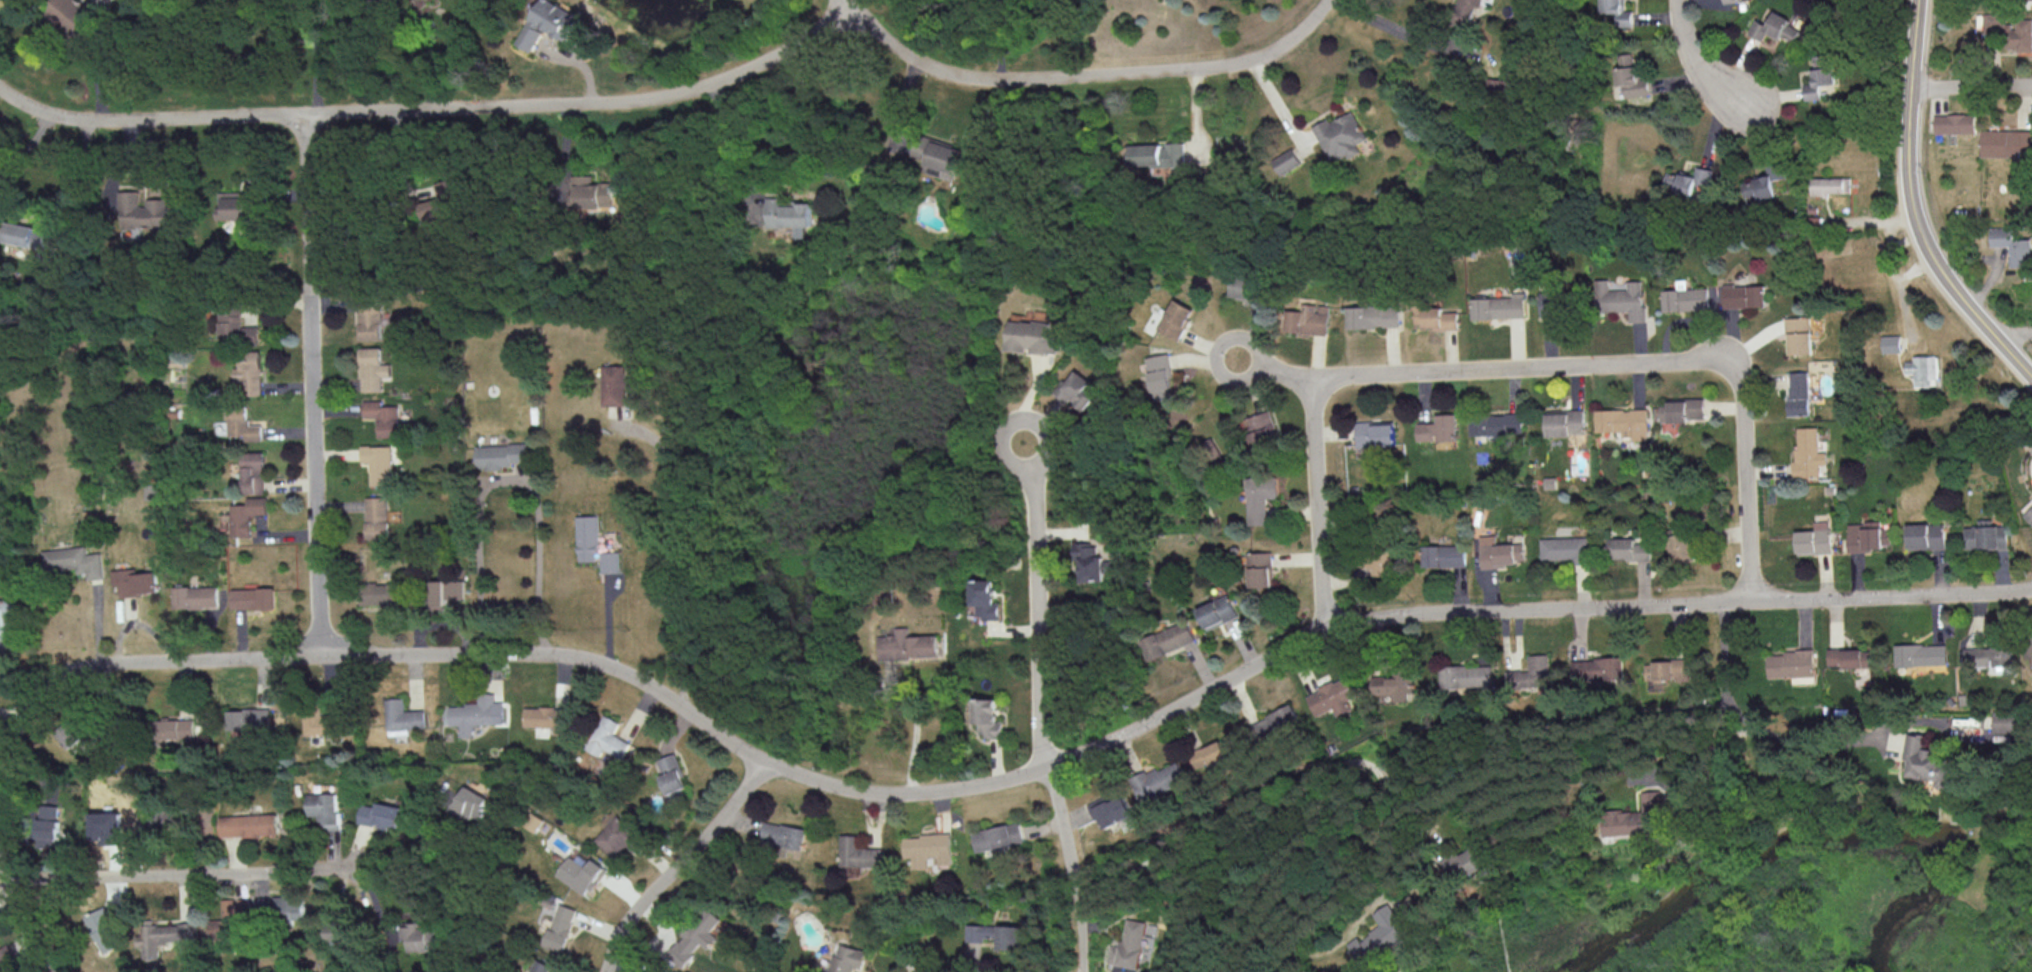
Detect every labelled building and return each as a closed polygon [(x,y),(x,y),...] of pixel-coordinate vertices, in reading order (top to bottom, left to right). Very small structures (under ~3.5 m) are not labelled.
[(78,34),(94,15),(77,0),(55,0),(44,12),(57,23),(61,19),(78,34)] [(533,52),(544,29),(570,42),(582,16),(551,0),(541,0),(519,45),(533,52)] [(1471,23),(1473,5),(1482,7),(1483,0),(1456,0),(1453,21),(1471,23)] [(1602,13),(1618,13),(1618,26),(1634,27),(1634,10),(1625,10),(1626,0),(1602,0),(1602,13)] [(1749,33),(1763,41),(1767,33),(1780,41),(1784,34),(1794,40),(1801,27),(1764,6),(1749,33)] [(2014,17),(2014,22),(2001,22),(2001,13),(1983,13),(1983,33),(2004,33),(2004,50),(2031,50),(2031,17),(2014,17)] [(1626,98),(1652,95),(1650,77),(1640,79),(1637,52),(1615,55),(1619,86),(1624,85),(1626,98)] [(1822,98),(1820,86),(1836,83),(1831,54),(1811,57),(1815,81),(1803,82),(1806,101),(1822,98)] [(1365,139),(1351,111),(1329,122),(1327,118),(1311,127),(1329,161),(1344,154),(1347,159),(1359,153),(1355,144),(1365,139)] [(1976,134),(1976,115),(1936,114),(1935,133),(1976,134)] [(2031,156),(2031,146),(2031,131),(1982,130),(1982,155),(2031,156)] [(1184,165),(1184,142),(1166,142),(1166,144),(1131,145),(1131,167),(1184,165)] [(1271,159),(1280,175),(1300,163),(1291,148),(1271,159)] [(1776,198),(1774,179),(1786,178),(1785,164),(1767,166),(1768,176),(1743,179),(1746,201),(1776,198)] [(1697,181),(1709,185),(1713,170),(1697,166),(1695,173),(1682,170),(1680,174),(1668,171),(1663,188),(1693,196),(1697,181)] [(572,209),(622,210),(622,196),(614,196),(614,183),(593,182),(593,175),(572,174),(572,209)] [(1851,177),(1810,176),(1810,193),(1850,194),(1851,177)] [(438,201),(423,204),(426,222),(455,216),(448,180),(435,183),(438,201)] [(218,219),(231,219),(231,225),(248,225),(248,219),(256,218),(255,185),(240,186),(240,191),(217,192),(218,219)] [(141,190),(119,191),(119,227),(171,227),(170,198),(141,198),(141,190)] [(811,204),(782,203),(783,197),(767,197),(767,227),(794,227),(794,238),(805,238),(805,226),(811,226),(811,204)] [(36,227),(7,221),(3,241),(40,248),(38,256),(53,258),(57,234),(35,230),(36,227)] [(2014,227),(1990,227),(1991,246),(2010,245),(2010,267),(2031,267),(2031,238),(2014,239),(2014,227)] [(1629,311),(1629,322),(1644,322),(1644,280),(1628,280),(1628,289),(1609,290),(1609,279),(1596,279),(1596,311),(1629,311)] [(1766,307),(1765,284),(1723,285),(1723,307),(1766,307)] [(1708,288),(1663,289),(1664,311),(1709,310),(1708,288)] [(1538,316),(1557,316),(1557,289),(1538,289),(1538,316)] [(1523,292),(1512,292),(1512,297),(1471,298),(1472,318),(1524,317),(1523,292)] [(359,340),(382,339),(381,299),(358,299),(359,340)] [(1181,340),(1195,308),(1174,299),(1160,331),(1181,340)] [(1326,335),(1329,306),(1302,303),(1301,311),(1286,309),(1284,331),(1326,335)] [(1347,307),(1347,328),(1398,326),(1397,305),(1347,307)] [(1414,328),(1457,327),(1457,311),(1442,312),(1442,307),(1414,308),(1414,328)] [(218,311),(218,342),(258,341),(258,326),(242,326),(241,310),(218,311)] [(1811,317),(1787,317),(1788,354),(1812,354),(1811,317)] [(1007,350),(1029,353),(1030,351),(1059,355),(1062,336),(1050,334),(1051,324),(1011,318),(1007,350)] [(1900,334),(1882,335),(1883,352),(1901,352),(1900,334)] [(360,347),(361,391),(382,391),(381,376),(390,376),(390,363),(382,363),(381,346),(360,347)] [(233,382),(239,382),(239,395),(261,395),(261,350),(240,350),(240,368),(233,367),(233,382)] [(1155,391),(1176,387),(1169,353),(1148,357),(1155,391)] [(1905,361),(1905,373),(1913,373),(1914,385),(1938,385),(1938,355),(1913,355),(1913,361),(1905,361)] [(603,405),(627,405),(627,365),(603,365),(603,405)] [(1068,403),(1072,399),(1085,410),(1102,389),(1077,369),(1057,394),(1068,403)] [(1810,415),(1809,371),(1789,371),(1790,415),(1810,415)] [(1704,398),(1660,399),(1661,422),(1689,422),(1689,418),(1704,418),(1704,398)] [(379,437),(400,436),(399,405),(382,405),(382,400),(363,400),(363,418),(379,417),(379,437)] [(1596,410),(1596,432),(1621,431),(1622,437),(1631,437),(1631,440),(1648,439),(1647,408),(1596,410)] [(228,435),(244,435),(244,441),(262,440),(262,424),(249,424),(248,409),(227,409),(228,435)] [(1584,409),(1547,410),(1548,435),(1585,435),(1584,409)] [(1245,433),(1250,431),(1255,447),(1280,438),(1270,410),(1241,420),(1245,433)] [(1437,422),(1417,423),(1417,441),(1458,440),(1457,413),(1437,414),(1437,422)] [(1523,434),(1522,413),(1471,415),(1472,436),(1523,434)] [(1396,446),(1395,421),(1357,422),(1358,447),(1396,446)] [(1797,427),(1798,449),(1793,449),(1794,477),(1820,476),(1819,464),(1827,464),(1826,451),(1818,451),(1818,427),(1797,427)] [(477,469),(511,467),(510,462),(529,461),(528,443),(476,445),(477,469)] [(391,445),(361,446),(362,462),(370,462),(371,485),(392,484),(391,445)] [(265,493),(264,452),(243,452),(244,493),(265,493)] [(1247,477),(1249,525),(1268,524),(1267,498),(1279,497),(1278,476),(1247,477)] [(367,539),(388,538),(387,496),(366,497),(367,539)] [(231,504),(232,536),(252,536),(251,514),(268,514),(267,497),(247,497),(247,504),(231,504)] [(2021,511),(2031,522),(2031,500),(2021,511)] [(577,561),(597,560),(596,515),(576,516),(577,561)] [(2009,548),(2008,525),(1992,525),(1992,519),(1978,519),(1978,526),(1965,527),(1965,549),(2009,548)] [(1796,531),(1797,554),(1832,553),(1831,520),(1814,521),(1814,530),(1796,531)] [(1848,551),(1883,550),(1883,544),(1891,544),(1891,528),(1881,528),(1881,522),(1848,522),(1848,551)] [(1908,549),(1946,548),(1945,523),(1908,524),(1908,549)] [(1667,536),(1674,564),(1696,559),(1689,531),(1667,536)] [(1524,543),(1497,544),(1497,535),(1481,535),(1482,565),(1525,563),(1524,543)] [(1541,560),(1587,559),(1586,537),(1541,538),(1541,560)] [(1616,537),(1615,559),(1651,560),(1651,538),(1616,537)] [(1077,582),(1104,581),(1102,555),(1094,556),(1094,541),(1075,542),(1077,582)] [(44,551),(47,571),(78,566),(79,574),(88,573),(89,580),(105,578),(101,552),(88,554),(87,545),(44,551)] [(1466,566),(1466,545),(1424,545),(1424,566),(1466,566)] [(618,572),(617,551),(600,552),(601,573),(618,572)] [(1271,551),(1248,552),(1249,587),(1273,586),(1271,551)] [(157,572),(136,573),(135,568),(111,569),(112,585),(120,584),(120,595),(158,593),(157,572)] [(464,580),(432,579),(431,606),(448,606),(448,598),(463,599),(464,580)] [(995,579),(971,580),(971,605),(976,605),(976,619),(1001,618),(1001,602),(995,602),(995,579)] [(400,582),(360,584),(361,607),(401,604),(400,582)] [(217,586),(173,586),(174,608),(217,607),(217,586)] [(231,588),(231,609),(275,608),(275,587),(231,588)] [(1239,615),(1229,594),(1198,609),(1208,631),(1239,615)] [(10,644),(9,627),(18,627),(17,599),(0,599),(0,645),(10,644)] [(1142,639),(1150,660),(1196,641),(1187,620),(1142,639)] [(879,659),(938,657),(937,635),(908,635),(908,627),(895,627),(896,635),(879,635),(879,659)] [(1947,664),(1946,643),(1896,645),(1896,666),(1947,664)] [(2012,665),(2012,646),(1963,648),(1964,667),(2012,665)] [(1828,648),(1828,667),(1870,666),(1870,647),(1828,648)] [(1767,652),(1768,677),(1793,676),(1793,683),(1815,682),(1814,651),(1767,652)] [(1506,670),(1507,691),(1550,689),(1548,654),(1528,655),(1529,669),(1506,670)] [(1572,658),(1572,680),(1623,679),(1623,658),(1572,658)] [(1645,680),(1675,679),(1675,681),(1689,680),(1688,660),(1644,661),(1645,680)] [(1492,664),(1441,666),(1442,688),(1460,687),(1460,693),(1468,693),(1467,686),(1483,685),(1484,693),(1493,692),(1492,664)] [(1314,716),(1331,708),(1338,723),(1354,716),(1347,700),(1359,695),(1350,673),(1305,693),(1314,716)] [(1373,677),(1374,696),(1395,695),(1395,701),(1414,700),(1413,675),(1373,677)] [(473,724),(504,723),(503,702),(495,702),(495,694),(479,694),(479,704),(450,705),(451,725),(460,725),(460,737),(474,737),(473,724)] [(405,698),(387,698),(388,732),(426,731),(426,710),(405,710),(405,698)] [(997,699),(974,699),(974,723),(980,723),(980,737),(1003,737),(1003,721),(998,721),(997,699)] [(1247,724),(1257,745),(1301,725),(1292,704),(1247,724)] [(555,727),(554,734),(570,735),(571,708),(525,706),(524,726),(555,727)] [(228,708),(227,730),(243,730),(243,733),(269,733),(269,709),(228,708)] [(1992,712),(1992,740),(2014,740),(2014,712),(1992,712)] [(620,721),(602,713),(586,749),(601,756),(604,749),(623,758),(631,742),(614,734),(620,721)] [(61,729),(64,752),(87,749),(82,718),(68,720),(69,728),(61,729)] [(155,720),(155,739),(194,738),(193,719),(155,720)] [(1908,776),(1935,779),(1939,750),(1923,748),(1925,735),(1906,732),(1903,758),(1910,759),(1908,776)] [(1198,771),(1230,757),(1222,739),(1190,754),(1198,771)] [(656,759),(669,801),(687,795),(675,754),(656,759)] [(1141,801),(1188,784),(1179,760),(1132,778),(1141,801)] [(453,810),(481,822),(491,797),(463,785),(453,810)] [(1604,836),(1654,833),(1653,821),(1662,820),(1660,790),(1641,791),(1643,809),(1602,812),(1604,836)] [(337,793),(307,794),(308,818),(323,818),(323,830),(338,830),(337,793)] [(1110,796),(1091,802),(1100,828),(1134,817),(1126,794),(1111,799),(1110,796)] [(357,823),(377,825),(398,828),(401,805),(360,801),(357,823)] [(59,805),(38,804),(37,847),(57,848),(59,805)] [(150,826),(180,827),(181,807),(150,806),(150,826)] [(92,813),(93,841),(121,841),(121,812),(92,813)] [(220,837),(278,835),(277,814),(219,816),(220,837)] [(625,845),(630,850),(641,838),(616,815),(594,839),(613,857),(625,845)] [(806,829),(764,821),(760,842),(802,850),(806,829)] [(975,851),(1023,844),(1020,824),(972,830),(975,851)] [(883,848),(856,847),(856,835),(840,834),(839,866),(882,867),(883,848)] [(952,864),(951,834),(903,836),(904,858),(911,857),(912,870),(929,869),(929,857),(938,856),(939,865),(952,864)] [(1454,878),(1471,870),(1473,874),(1493,865),(1482,842),(1445,859),(1454,878)] [(556,875),(586,896),(605,867),(592,858),(586,867),(569,856),(556,875)] [(304,919),(303,894),(274,895),(275,919),(304,919)] [(248,898),(222,898),(223,920),(209,920),(210,943),(235,943),(235,924),(249,924),(248,898)] [(578,910),(559,903),(543,945),(563,952),(578,910)] [(1374,914),(1381,925),(1361,939),(1359,936),(1348,944),(1364,967),(1412,934),(1390,903),(1374,914)] [(103,953),(124,945),(107,906),(86,915),(103,953)] [(720,918),(704,906),(667,955),(683,966),(700,943),(707,948),(716,937),(710,932),(720,918)] [(1105,963),(1136,968),(1145,922),(1126,918),(1120,946),(1109,944),(1105,963)] [(159,958),(159,947),(180,946),(180,954),(197,954),(196,923),(142,924),(143,959),(159,958)] [(352,943),(353,924),(327,923),(326,942),(352,943)] [(436,928),(419,929),(418,923),(400,924),(401,938),(408,938),(408,951),(429,950),(429,946),(437,946),(436,928)] [(0,970),(20,958),(10,943),(1,948),(0,947),(0,970)] [(837,943),(829,971),(853,971),(854,966),(862,968),(866,950),(837,943)] [(529,971),(551,971),(553,966),(535,958),(529,971)]
